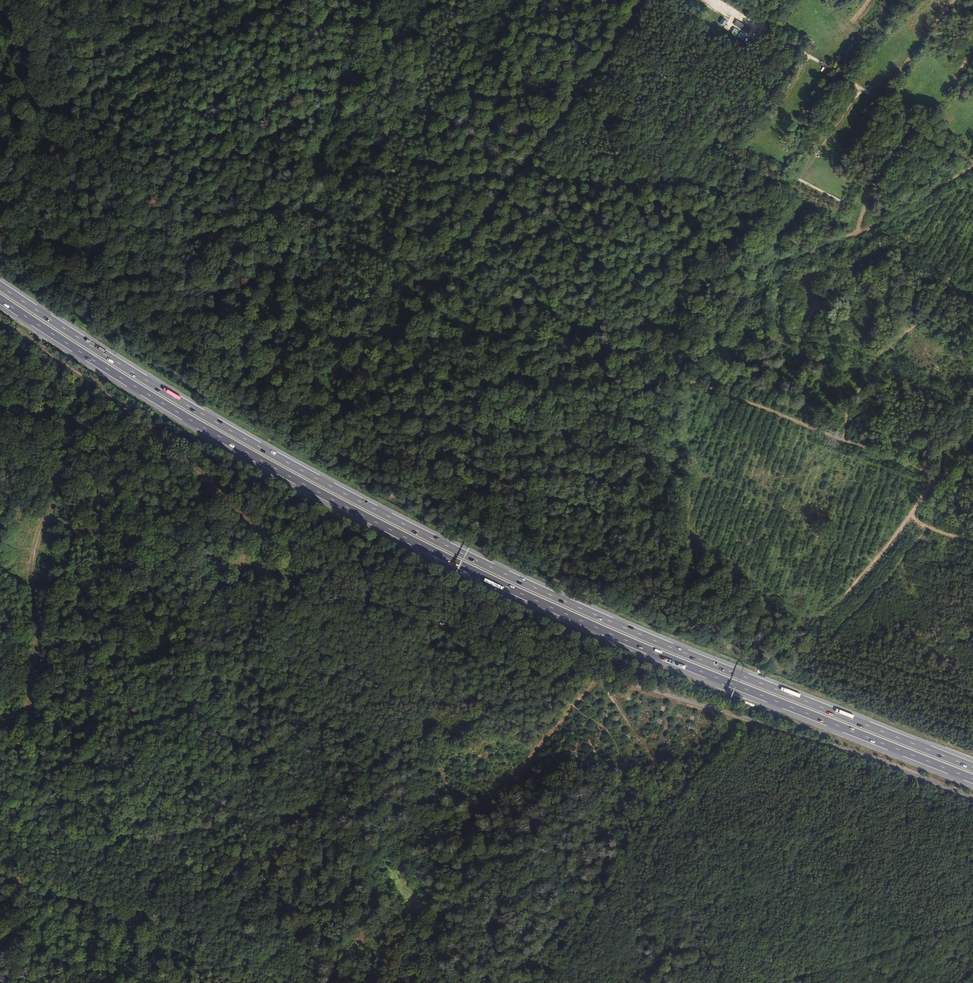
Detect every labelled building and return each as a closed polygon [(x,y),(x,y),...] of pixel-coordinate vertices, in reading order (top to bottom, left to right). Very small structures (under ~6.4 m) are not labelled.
[(749,27),(737,20),(734,25),(746,32),(749,27)] [(742,31),(738,37),(743,41),(747,35),(742,31)]
